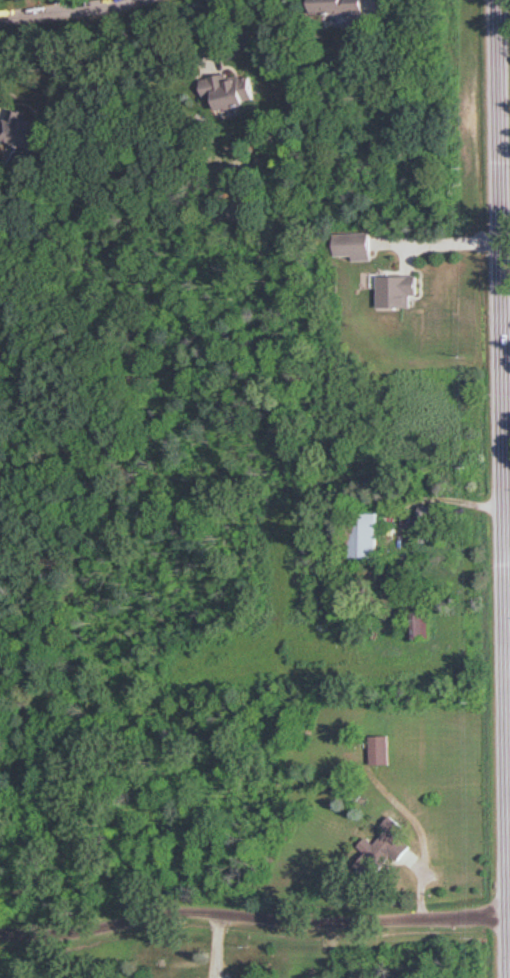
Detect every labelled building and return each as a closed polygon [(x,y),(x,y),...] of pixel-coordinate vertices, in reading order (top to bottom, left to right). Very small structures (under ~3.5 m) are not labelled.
[(315,12),(382,12),(382,0),(315,0),(315,12)] [(224,107),(260,102),(255,71),(205,79),(207,94),(221,92),(224,107)] [(3,129),(22,150),(46,128),(27,107),(3,129)] [(389,248),(389,238),(373,238),(373,232),(335,233),(335,258),(373,257),(373,248),(389,248)] [(413,296),(419,296),(419,275),(379,275),(379,307),(413,307),(413,296)] [(380,511),(351,511),(350,558),(379,559),(380,511)] [(420,639),(433,637),(431,612),(418,613),(420,639)] [(390,736),(372,736),(372,765),(390,765),(390,736)] [(368,838),(359,848),(383,869),(394,856),(400,862),(414,846),(392,827),(376,845),(368,838)]
